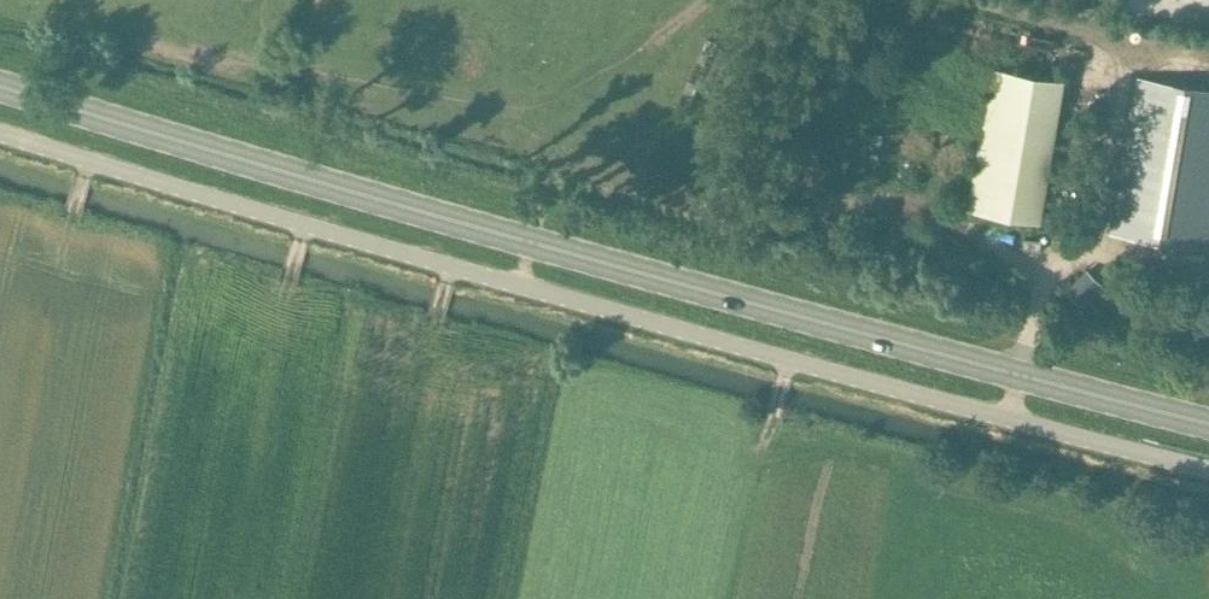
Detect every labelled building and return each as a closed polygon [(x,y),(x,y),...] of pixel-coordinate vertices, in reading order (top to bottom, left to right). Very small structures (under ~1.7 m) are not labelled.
[(1039,221),(1062,76),(989,65),(966,210),(1039,221)] [(1135,76),(1108,233),(1208,251),(1208,247),(1208,88),(1135,76)]
